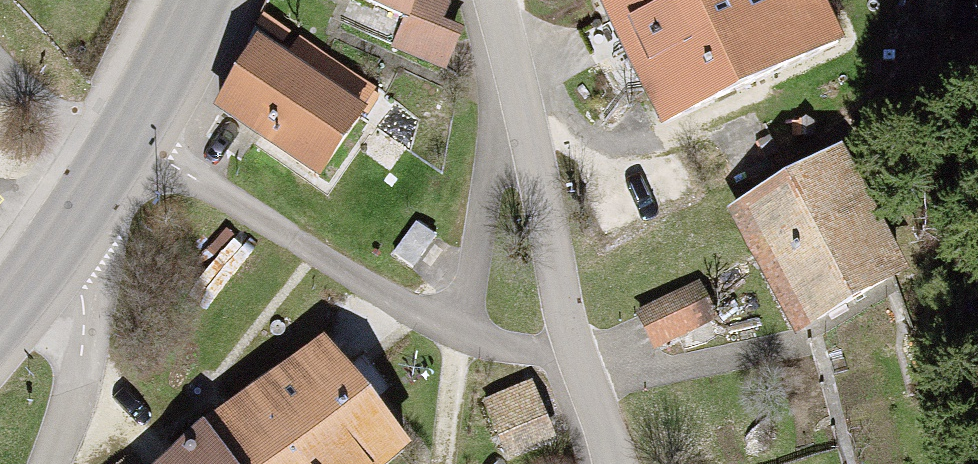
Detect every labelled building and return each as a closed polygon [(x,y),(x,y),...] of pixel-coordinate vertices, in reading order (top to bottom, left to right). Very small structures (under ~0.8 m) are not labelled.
[(397,47),(449,65),(466,18),(423,3),(425,0),(378,0),(410,12),(397,47)] [(669,120),(834,36),(815,0),(607,0),(669,120)] [(369,110),(256,44),(218,107),(331,173),(369,110)] [(837,153),(732,215),(801,330),(906,268),(837,153)] [(695,290),(643,313),(662,356),(714,332),(695,290)] [(164,463),(386,463),(410,445),(322,342),(206,421),(164,463)] [(536,379),(485,399),(508,458),(558,438),(536,379)]
